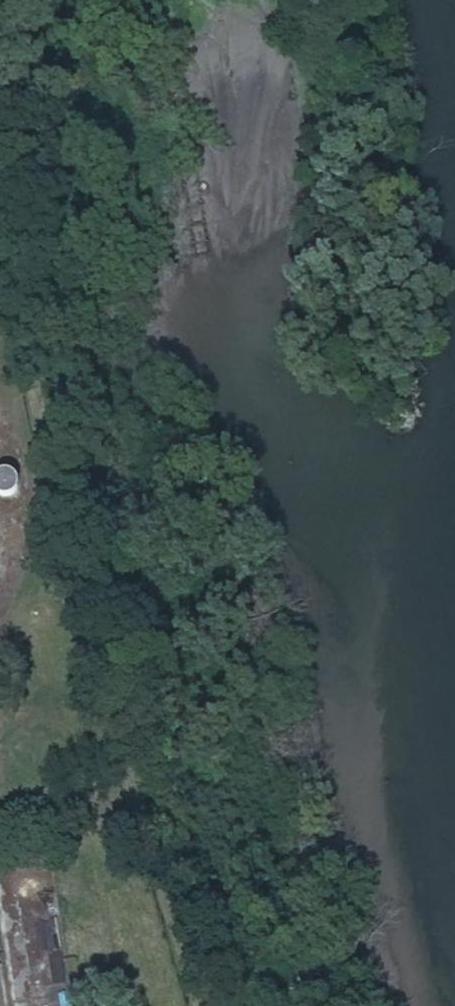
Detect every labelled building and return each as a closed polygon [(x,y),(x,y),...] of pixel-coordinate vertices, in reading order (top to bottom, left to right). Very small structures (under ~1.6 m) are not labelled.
[(2,479),(0,480),(0,501),(3,502),(7,501),(11,499),(14,495),(14,491),(14,487),(12,483),(9,481),(7,480),(2,479)]
